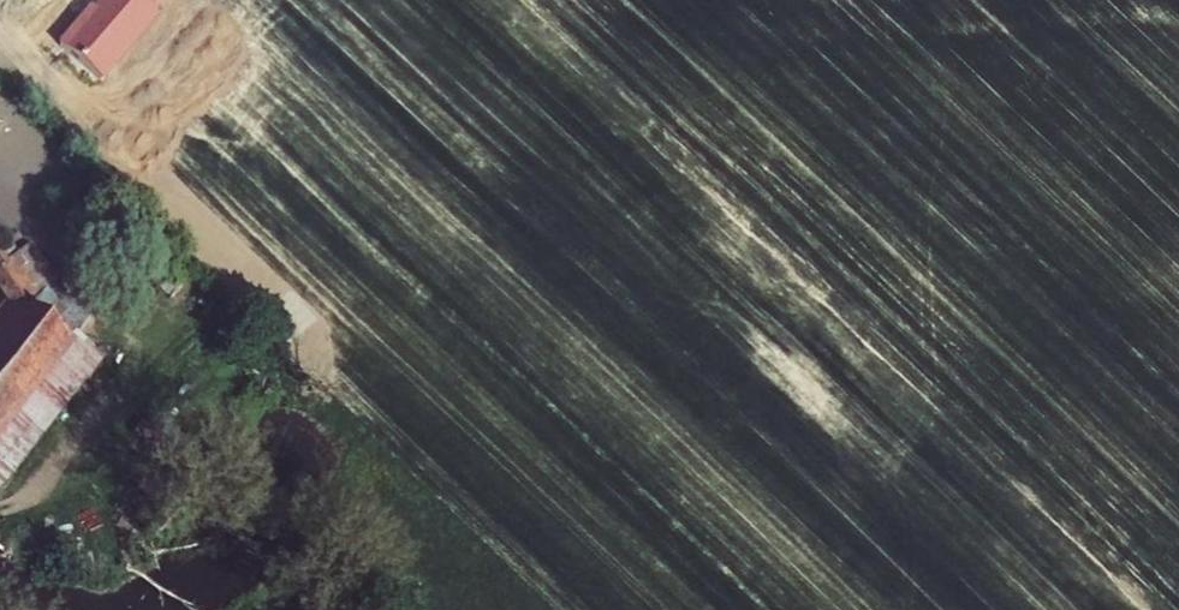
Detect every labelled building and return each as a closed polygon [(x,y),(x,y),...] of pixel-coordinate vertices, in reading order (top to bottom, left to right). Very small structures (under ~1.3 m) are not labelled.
[(1,223),(38,180),(0,147),(0,222),(1,223)] [(30,317),(27,321),(11,309),(0,323),(0,488),(4,493),(99,372),(68,347),(95,312),(58,283),(64,276),(40,241),(29,247),(18,232),(5,242),(0,239),(0,277),(30,317)]
